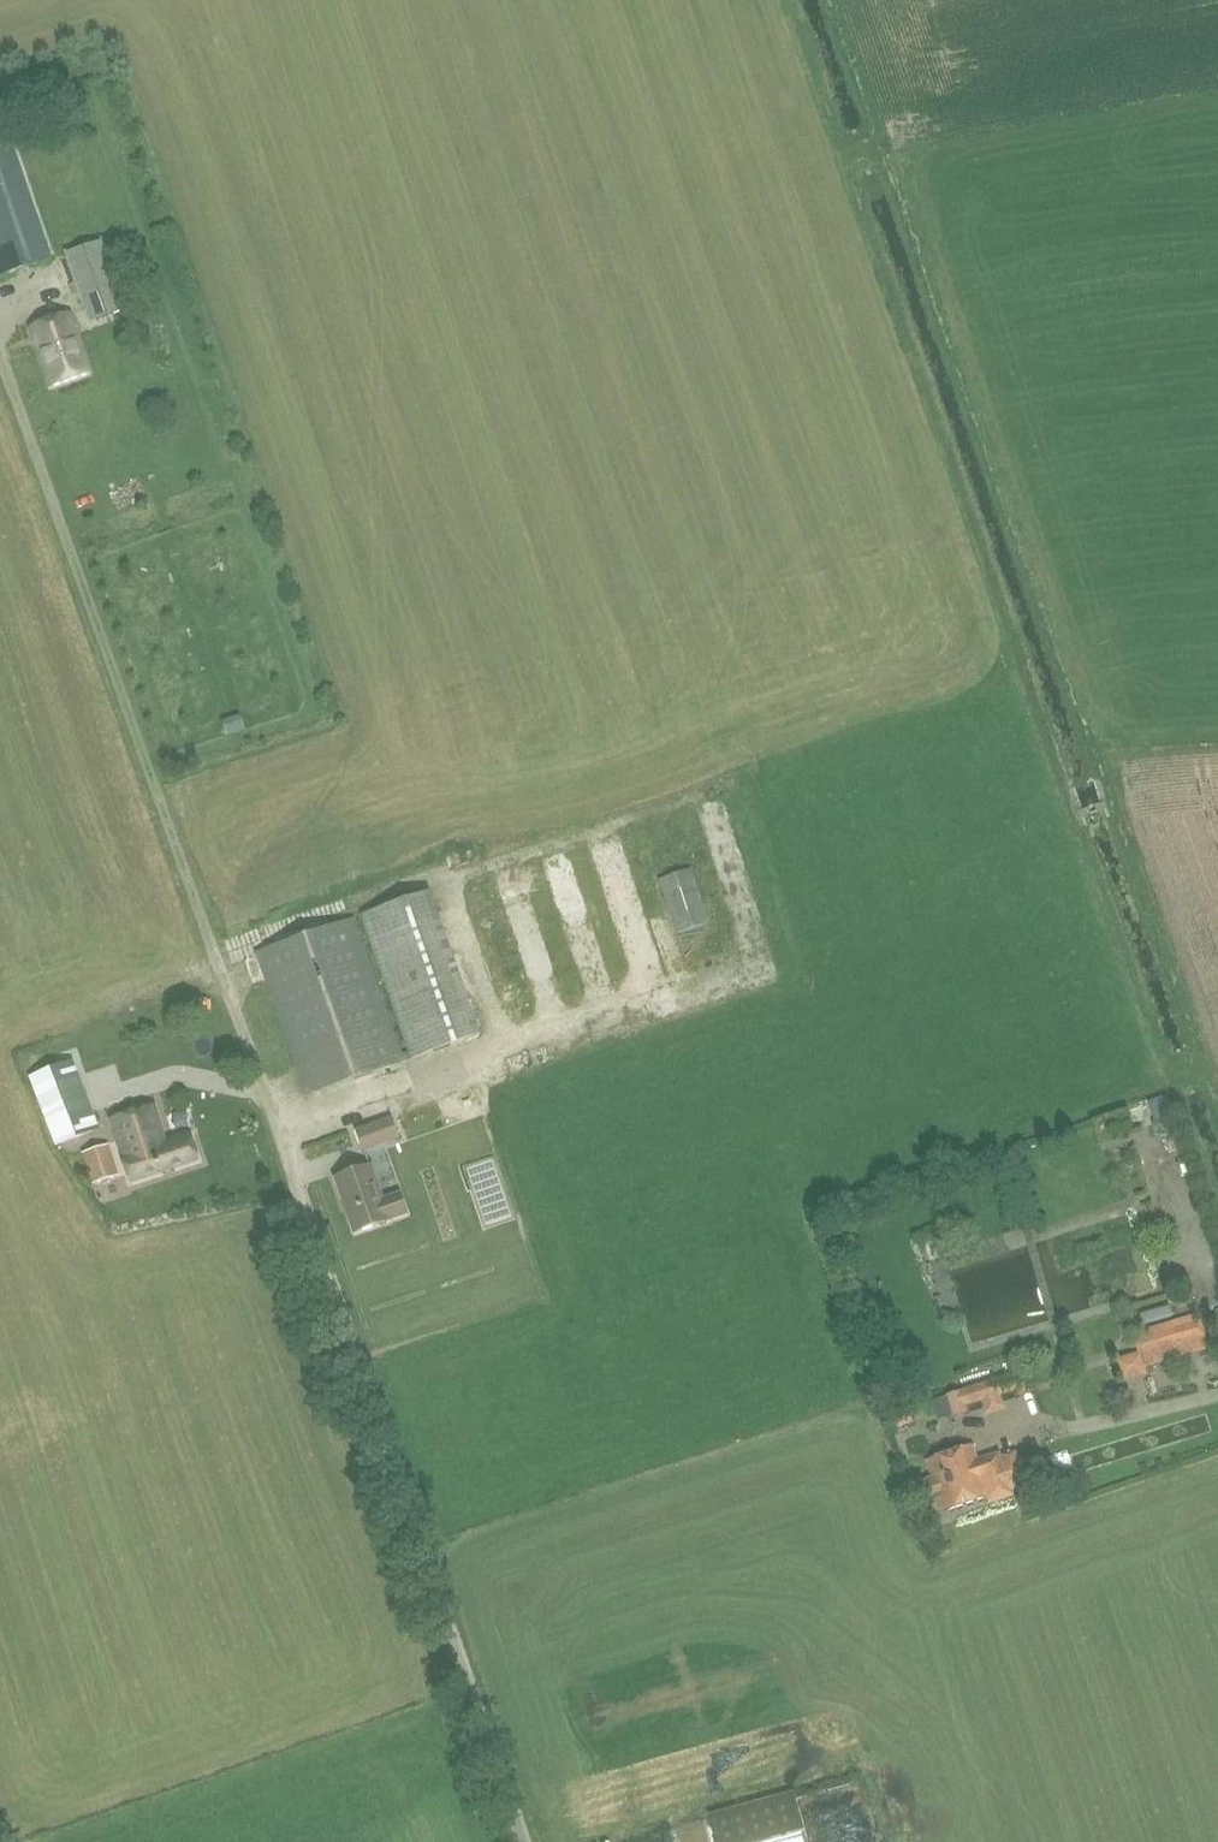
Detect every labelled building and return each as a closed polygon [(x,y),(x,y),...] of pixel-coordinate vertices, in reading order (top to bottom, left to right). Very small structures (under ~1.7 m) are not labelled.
[(52,258),(6,122),(0,124),(0,276),(52,258)] [(69,253),(92,322),(125,311),(102,242),(69,253)] [(30,326),(51,386),(90,372),(70,313),(30,326)] [(660,879),(678,933),(710,924),(694,868),(660,879)] [(408,1053),(403,1054),(406,1061),(479,1036),(428,894),(360,918),(408,1053)] [(406,1061),(403,1054),(356,918),(259,952),(309,1095),(406,1061)] [(98,1129),(73,1061),(32,1076),(58,1144),(98,1129)] [(115,1120),(133,1182),(199,1161),(191,1136),(167,1144),(156,1107),(115,1120)] [(389,1138),(403,1134),(399,1119),(384,1123),(389,1138)] [(108,1146),(85,1155),(96,1182),(118,1174),(108,1146)] [(337,1178),(357,1232),(391,1220),(372,1166),(337,1178)] [(992,1250),(939,1266),(950,1302),(1003,1286),(992,1250)] [(1134,1342),(1137,1354),(1115,1360),(1122,1382),(1144,1376),(1142,1371),(1208,1352),(1200,1322),(1134,1342)] [(1031,1370),(937,1400),(941,1410),(948,1408),(952,1419),(971,1414),(969,1407),(1014,1393),(1017,1399),(1038,1392),(1031,1370)] [(1007,1455),(1002,1457),(1000,1452),(979,1459),(974,1444),(927,1460),(933,1477),(917,1482),(924,1503),(940,1497),(944,1511),(988,1497),(990,1504),(1015,1495),(1014,1491),(1030,1486),(1018,1451),(1013,1453),(1012,1450),(1006,1452),(1007,1455)] [(794,1792),(710,1816),(717,1841),(808,1841),(794,1792)]
